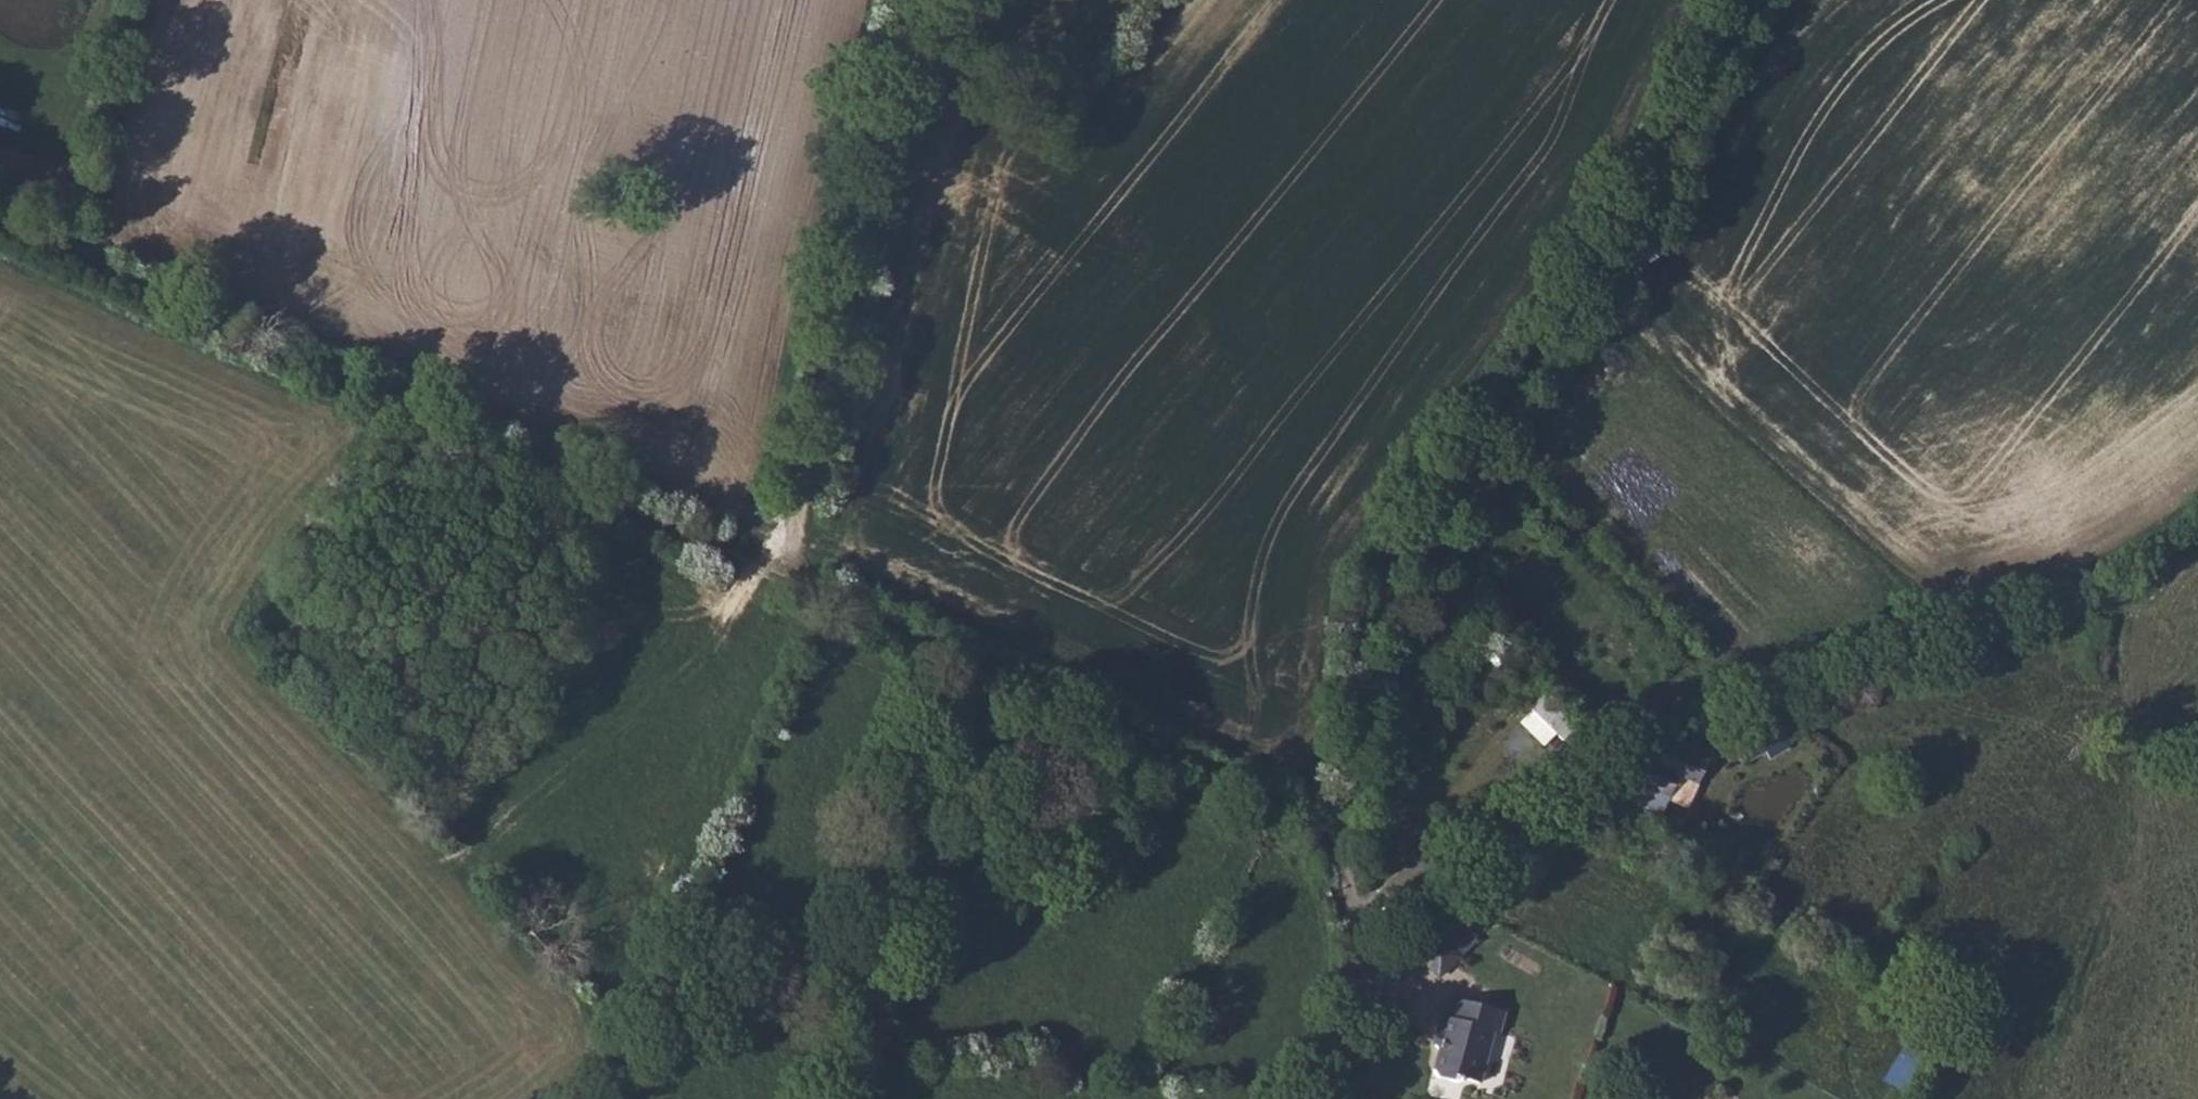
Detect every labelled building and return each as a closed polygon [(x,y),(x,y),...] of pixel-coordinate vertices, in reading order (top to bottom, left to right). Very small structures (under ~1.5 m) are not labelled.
[(1545,695),(1521,718),(1548,746),(1572,724),(1545,695)] [(1682,774),(1649,757),(1635,786),(1668,802),(1682,774)] [(1440,933),(1463,956),(1477,943),(1454,919),(1440,933)] [(1418,956),(1439,977),(1460,956),(1440,936),(1418,956)] [(1504,1012),(1453,998),(1448,1018),(1443,1017),(1435,1045),(1439,1051),(1434,1071),(1438,1077),(1459,1083),(1460,1078),(1480,1083),(1493,1031),(1499,1033),(1504,1012)]
